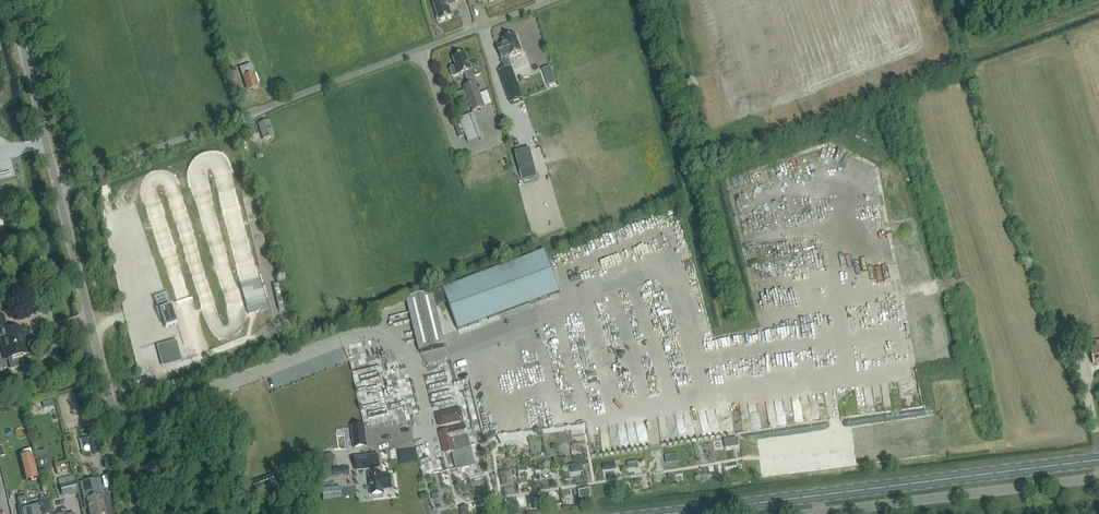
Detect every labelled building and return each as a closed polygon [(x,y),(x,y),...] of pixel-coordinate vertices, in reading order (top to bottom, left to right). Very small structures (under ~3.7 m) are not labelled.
[(433,4),(440,21),(452,17),(448,6),(456,3),(455,0),(446,0),(444,0),(433,4)] [(506,69),(499,72),(506,91),(510,104),(523,99),(508,57),(522,52),(515,35),(503,40),(505,45),(497,47),(501,60),(502,60),(506,69)] [(451,68),(450,70),(452,76),(454,77),(459,75),(464,74),(467,81),(467,80),(469,86),(464,88),(465,91),(469,100),(473,112),(485,108),(476,83),(474,78),(482,75),(479,68),(479,67),(477,62),(470,64),(465,54),(453,58),(456,66),(451,68)] [(250,65),(240,68),(247,91),(258,88),(250,65)] [(543,70),(546,78),(553,75),(550,67),(543,70)] [(482,139),(473,114),(459,119),(460,123),(454,125),(459,138),(466,136),(469,144),(482,139)] [(274,135),(269,120),(257,124),(262,139),(274,135)] [(534,145),(542,142),(538,131),(530,133),(534,145)] [(538,177),(530,149),(514,153),(522,181),(538,177)] [(735,177),(735,182),(729,182),(729,189),(760,187),(760,176),(735,177)] [(561,293),(545,251),(442,289),(443,290),(433,294),(432,293),(407,300),(420,353),(446,347),(436,309),(448,305),(458,331),(561,293)] [(171,307),(159,311),(163,322),(165,329),(177,325),(171,307)] [(2,317),(0,317),(0,338),(6,360),(27,355),(24,344),(22,345),(18,328),(6,331),(2,317)] [(177,340),(158,346),(164,367),(184,360),(177,340)] [(1098,364),(1098,348),(1090,350),(1093,365),(1098,364)] [(397,422),(410,419),(405,394),(391,397),(389,383),(383,385),(381,376),(363,379),(361,373),(355,374),(364,415),(370,414),(372,424),(396,419),(397,422)] [(463,421),(460,409),(437,415),(440,427),(463,421)] [(86,426),(89,438),(97,436),(94,424),(86,426)] [(364,426),(351,427),(353,449),(366,447),(364,426)] [(441,432),(447,454),(471,448),(465,426),(441,432)] [(332,447),(341,446),(339,428),(330,429),(332,447)] [(87,438),(81,440),(83,447),(89,446),(87,438)] [(726,447),(741,447),(740,438),(726,439),(726,447)] [(723,441),(698,442),(700,462),(715,461),(714,451),(724,450),(723,441)] [(403,464),(419,461),(417,450),(400,453),(403,464)] [(667,455),(668,463),(681,462),(680,453),(667,455)] [(333,455),(322,456),(323,468),(334,467),(333,455)] [(20,459),(26,482),(38,479),(32,456),(20,459)] [(381,476),(380,473),(378,474),(377,469),(380,469),(378,456),(355,459),(356,472),(370,470),(370,475),(369,475),(372,496),(383,494),(382,491),(392,489),(390,475),(381,476)] [(48,457),(36,460),(40,476),(52,474),(48,457)] [(616,460),(605,463),(606,471),(618,469),(616,460)] [(634,464),(634,472),(649,471),(648,462),(634,464)] [(336,476),(350,474),(349,466),(335,468),(336,476)] [(279,491),(273,476),(252,483),(258,498),(279,491)] [(104,496),(99,480),(81,484),(85,501),(87,500),(90,513),(113,513),(109,495),(104,496)] [(74,482),(60,486),(63,497),(77,493),(74,482)] [(580,487),(582,499),(593,497),(591,485),(580,487)] [(324,500),(344,499),(344,487),(324,488),(324,500)] [(291,493),(294,496),(298,496),(299,491),(296,488),(292,489),(291,493)] [(28,496),(19,498),(20,506),(30,504),(28,496)] [(38,500),(39,503),(40,503),(41,506),(42,505),(44,513),(50,513),(52,513),(48,497),(38,500)] [(30,505),(32,513),(43,513),(41,506),(40,503),(39,503),(30,505)] [(19,508),(20,513),(32,513),(30,505),(19,508)]
